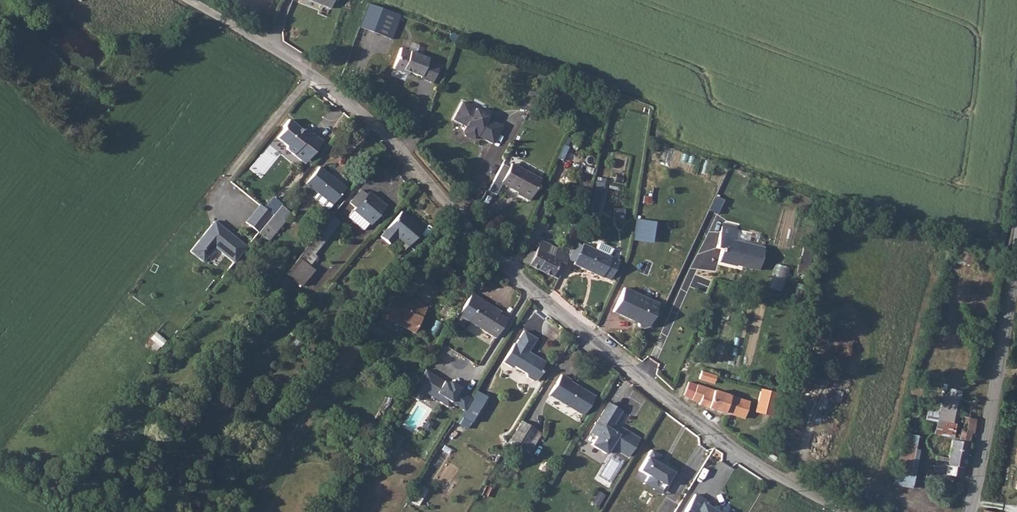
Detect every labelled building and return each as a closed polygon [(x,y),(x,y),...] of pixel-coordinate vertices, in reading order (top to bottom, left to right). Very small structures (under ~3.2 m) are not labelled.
[(325,7),(331,9),(335,0),(327,0),(325,7)] [(358,27),(391,38),(399,14),(366,3),(358,27)] [(437,85),(444,68),(429,62),(430,58),(402,47),(393,68),(403,72),(404,70),(423,77),(422,79),(437,85)] [(479,142),(489,148),(498,130),(484,122),(483,119),(459,106),(450,123),(463,130),(460,134),(462,140),(468,143),(474,142),(475,138),(478,140),(479,142)] [(302,129),(287,117),(282,124),(282,128),(275,136),(285,143),(285,147),(300,158),(306,151),(309,154),(321,139),(305,126),(302,129)] [(303,161),(309,154),(306,151),(300,158),(303,161)] [(500,193),(505,181),(525,190),(524,192),(533,196),(543,175),(512,162),(510,166),(501,162),(490,181),(488,188),(500,193)] [(315,191),(330,203),(342,188),(317,169),(305,184),(315,191)] [(595,177),(587,211),(596,213),(604,179),(595,177)] [(326,207),(330,203),(315,191),(311,196),(326,207)] [(356,208),(366,195),(361,191),(351,203),(356,208)] [(368,193),(366,195),(356,208),(354,210),(371,224),(386,207),(368,193)] [(257,230),(261,225),(271,213),(259,203),(245,220),(257,230)] [(287,215),(276,207),(271,213),(261,225),(272,234),(287,215)] [(370,223),(354,210),(348,217),(364,230),(370,223)] [(397,236),(409,245),(423,228),(401,211),(381,235),(391,244),(397,236)] [(339,222),(330,215),(314,237),(322,243),(339,222)] [(651,242),(653,220),(634,218),(632,240),(651,242)] [(233,261),(246,245),(213,219),(189,249),(202,260),(214,245),(233,261)] [(758,268),(764,245),(731,238),(733,228),(720,226),(715,245),(718,247),(716,260),(733,264),(736,260),(741,261),(741,264),(758,268)] [(591,240),(606,247),(608,242),(607,239),(597,234),(594,235),(591,240)] [(591,240),(579,235),(572,252),(571,254),(607,271),(615,252),(606,247),(591,240)] [(522,253),(563,272),(571,254),(572,252),(543,238),(539,246),(528,242),(522,253)] [(801,245),(796,271),(807,273),(812,247),(801,245)] [(782,292),(790,268),(776,264),(768,287),(782,292)] [(277,282),(289,289),(294,280),(282,273),(277,282)] [(621,289),(610,314),(635,326),(640,331),(646,330),(656,306),(621,289)] [(459,312),(466,316),(479,296),(472,291),(459,312)] [(379,313),(391,321),(417,336),(422,327),(419,325),(429,308),(422,304),(417,311),(412,308),(414,305),(393,292),(379,313)] [(486,305),(489,300),(479,294),(479,296),(466,316),(495,334),(505,316),(498,311),(486,305)] [(500,307),(489,300),(486,305),(498,311),(500,307)] [(417,311),(422,304),(417,301),(414,305),(412,308),(417,311)] [(386,327),(391,321),(379,313),(375,320),(386,327)] [(524,378),(532,383),(537,380),(542,371),(540,369),(545,361),(530,349),(536,338),(524,329),(515,342),(513,342),(501,361),(510,366),(512,364),(524,372),(524,378)] [(160,346),(164,339),(153,333),(149,340),(160,346)] [(336,349),(343,354),(353,341),(346,336),(336,349)] [(463,409),(470,398),(457,390),(446,384),(423,370),(408,394),(408,395),(417,401),(422,392),(425,387),(443,397),(439,402),(447,407),(450,402),(463,409)] [(549,394),(584,415),(594,397),(571,383),(572,380),(562,373),(549,394)] [(714,380),(699,377),(697,385),(712,387),(714,380)] [(446,384),(457,390),(458,387),(448,381),(446,384)] [(443,397),(425,387),(422,392),(439,402),(443,397)] [(760,389),(755,410),(770,414),(776,392),(760,389)] [(692,402),(705,413),(738,422),(745,414),(746,406),(694,392),(692,402)] [(953,441),(961,402),(944,399),(936,436),(953,441)] [(620,409),(607,401),(589,431),(595,435),(590,443),(604,452),(609,444),(626,455),(637,437),(620,426),(619,428),(611,423),(620,409)] [(975,436),(979,407),(961,402),(953,441),(948,461),(938,459),(935,472),(938,474),(937,481),(952,485),(956,478),(963,480),(971,441),(975,436)] [(910,415),(919,418),(921,411),(912,409),(910,415)] [(520,421),(509,439),(524,448),(535,430),(520,421)] [(539,433),(535,430),(524,448),(529,451),(539,433)] [(912,488),(918,448),(914,448),(916,435),(902,432),(893,485),(912,488)] [(402,438),(395,434),(390,442),(397,446),(402,438)] [(397,446),(390,442),(385,451),(392,455),(397,446)] [(659,453),(650,447),(638,468),(647,473),(644,478),(654,484),(657,479),(665,485),(675,468),(665,462),(663,465),(659,463),(662,459),(657,457),(659,453)] [(661,492),(665,485),(657,479),(654,484),(644,478),(642,481),(661,492)] [(416,505),(427,489),(419,484),(409,500),(416,505)] [(691,493),(679,511),(713,511),(707,508),(709,504),(691,493)]
